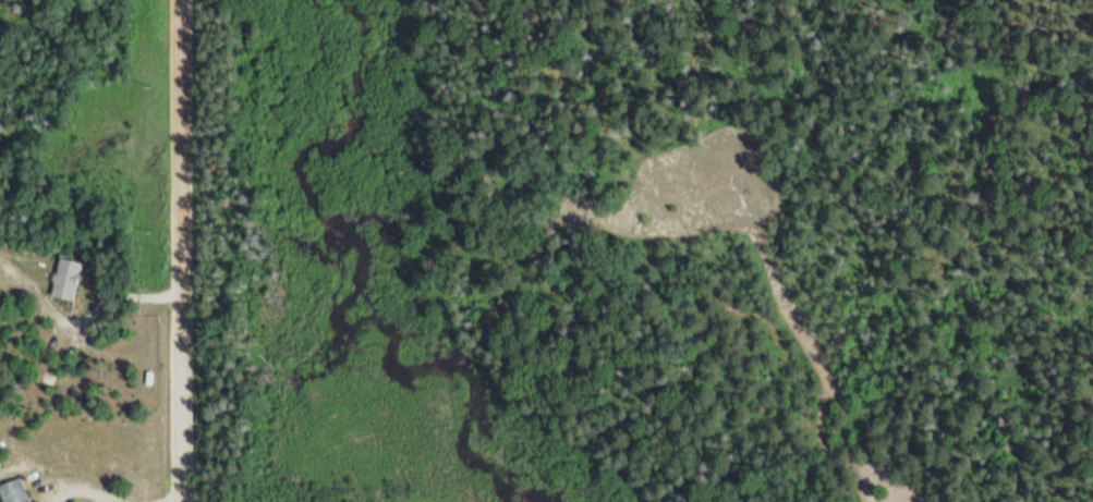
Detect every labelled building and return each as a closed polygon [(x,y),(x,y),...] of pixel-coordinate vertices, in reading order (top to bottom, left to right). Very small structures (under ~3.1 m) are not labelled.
[(48,294),(71,300),(80,260),(57,255),(48,294)] [(2,501),(29,501),(19,476),(0,483),(0,498),(2,501)]
